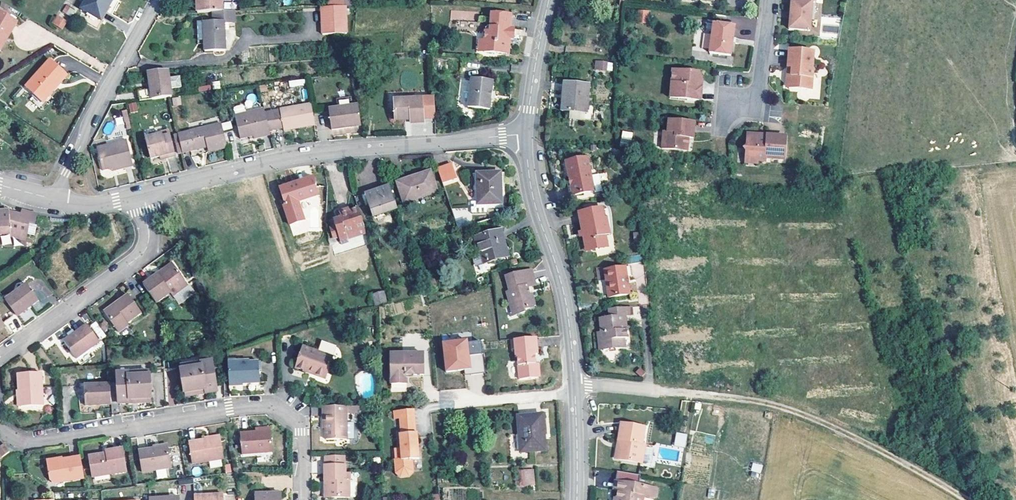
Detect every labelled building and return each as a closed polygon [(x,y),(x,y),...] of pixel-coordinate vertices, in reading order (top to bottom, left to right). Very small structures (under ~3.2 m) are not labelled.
[(81,9),(89,13),(84,21),(97,29),(103,19),(101,18),(105,10),(107,11),(113,0),(86,0),(81,9)] [(223,11),(222,0),(197,0),(198,12),(212,12),(223,11)] [(791,3),(788,31),(809,33),(811,5),(814,5),(815,0),(792,0),(791,3)] [(74,11),(66,6),(63,12),(71,17),(74,11)] [(329,7),(322,7),(323,34),(347,33),(346,6),(344,7),(329,7)] [(224,33),(224,21),(227,21),(227,11),(223,11),(212,12),(213,22),(204,22),(204,35),(224,33)] [(638,23),(648,24),(649,12),(639,12),(638,23)] [(1,51),(17,23),(0,13),(0,51),(1,51)] [(487,32),(486,42),(486,53),(509,54),(510,39),(512,39),(516,40),(516,29),(512,29),(512,15),(493,14),(492,32),(487,32)] [(68,23),(57,16),(52,24),(63,31),(68,23)] [(737,27),(716,26),(714,55),(736,56),(737,27)] [(224,33),(204,35),(205,51),(225,51),(224,33)] [(813,53),(788,50),(786,68),(791,69),(790,77),(789,76),(785,79),(785,85),(787,89),(810,91),(812,70),(811,70),(813,53)] [(26,87),(43,102),(67,76),(49,60),(26,87)] [(677,69),(675,82),(683,91),(691,93),(691,99),(704,100),(706,85),(701,85),(702,80),(703,72),(677,69)] [(151,98),(171,96),(167,70),(147,71),(150,89),(151,98)] [(492,111),(492,101),(493,93),(494,82),(471,80),(469,110),(492,111)] [(683,91),(675,82),(673,97),(691,99),(691,93),(683,91)] [(565,93),(564,111),(588,113),(590,84),(564,83),(564,93),(565,93)] [(150,89),(137,90),(139,100),(151,98),(150,89)] [(173,107),(181,106),(180,98),(172,99),(173,107)] [(394,100),(395,121),(411,120),(411,124),(424,123),(423,120),(435,119),(434,98),(394,100)] [(136,103),(128,105),(130,113),(138,112),(136,103)] [(233,106),(234,113),(245,111),(244,104),(233,106)] [(311,105),(265,113),(269,132),(282,129),(283,131),(315,126),(311,105)] [(351,126),(361,124),(358,105),(329,110),(332,131),(351,128),(351,126)] [(253,136),(254,139),(254,140),(270,136),(269,132),(265,113),(264,109),(235,116),(240,139),(248,137),(253,136)] [(127,110),(122,111),(125,123),(127,130),(131,129),(127,110)] [(696,138),(697,122),(671,119),(670,131),(666,130),(664,147),(689,150),(690,143),(688,141),(689,137),(691,137),(696,138)] [(231,121),(222,123),(223,130),(232,129),(231,121)] [(181,152),(206,146),(210,145),(211,151),(226,147),(221,122),(177,133),(178,139),(181,152)] [(622,138),(631,140),(633,132),(623,130),(622,138)] [(149,157),(159,155),(166,153),(167,156),(174,154),(170,135),(163,137),(162,133),(145,137),(149,157)] [(785,162),(787,140),(768,140),(761,140),(762,138),(754,137),(749,141),(748,149),(746,151),(748,154),(748,160),(759,161),(759,163),(767,164),(768,161),(785,162)] [(103,169),(111,166),(116,165),(116,168),(132,164),(125,139),(97,146),(103,169)] [(569,164),(574,183),(578,197),(599,192),(590,158),(569,164)] [(452,168),(440,172),(444,187),(456,183),(452,168)] [(431,174),(399,185),(406,205),(438,194),(431,174)] [(499,175),(476,177),(477,203),(477,207),(483,206),(500,205),(499,175)] [(315,182),(299,184),(298,188),(290,189),(289,187),(279,190),(285,207),(283,208),(290,226),(304,221),(298,203),(318,196),(315,187),(316,187),(315,182)] [(374,219),(398,211),(390,188),(366,196),(374,219)] [(477,207),(477,203),(471,204),(472,212),(484,212),(483,206),(477,207)] [(588,247),(596,246),(596,248),(607,246),(605,236),(610,235),(607,216),(605,217),(603,208),(581,212),(584,229),(585,235),(588,247)] [(10,234),(25,237),(28,224),(33,225),(35,216),(21,213),(20,216),(9,214),(8,211),(0,212),(0,235),(10,234)] [(348,237),(367,231),(360,211),(341,218),(342,221),(335,224),(342,247),(350,245),(348,237)] [(467,220),(456,223),(459,230),(469,226),(467,220)] [(290,226),(293,237),(307,232),(304,221),(290,226)] [(500,233),(476,240),(483,265),(508,258),(500,233)] [(634,243),(642,242),(642,233),(633,234),(634,243)] [(162,276),(178,265),(176,262),(160,273),(162,276)] [(192,284),(178,265),(162,276),(160,273),(145,284),(158,301),(174,290),(177,294),(192,284)] [(626,267),(605,270),(609,298),(629,295),(627,278),(626,267)] [(532,269),(506,277),(509,290),(506,291),(509,301),(512,300),(515,313),(524,311),(524,308),(533,306),(534,304),(532,295),(529,295),(528,287),(536,285),(532,269)] [(192,284),(177,294),(183,302),(199,291),(193,282),(192,284)] [(26,285),(5,300),(17,317),(39,302),(26,285)] [(372,293),(375,305),(387,302),(384,290),(372,293)] [(117,307),(108,314),(121,331),(130,325),(128,322),(143,311),(131,295),(116,305),(117,307)] [(107,312),(108,314),(117,307),(116,305),(107,312)] [(609,318),(622,316),(626,316),(630,316),(630,308),(625,308),(608,310),(609,318)] [(622,316),(609,318),(601,318),(602,333),(604,351),(624,349),(623,339),(627,338),(627,330),(624,330),(622,316)] [(66,341),(78,359),(102,341),(89,324),(66,341)] [(8,333),(4,327),(0,330),(0,340),(8,333)] [(449,335),(451,347),(443,348),(445,365),(463,363),(469,362),(470,368),(484,366),(481,342),(466,343),(464,333),(449,335)] [(517,378),(534,376),(534,362),(533,353),(536,353),(534,336),(509,339),(509,348),(513,347),(513,356),(515,356),(517,378)] [(319,346),(317,353),(331,358),(334,351),(319,346)] [(331,358),(317,353),(304,349),(297,369),(305,372),(306,369),(314,372),(313,375),(324,378),(331,358)] [(389,354),(390,385),(406,384),(406,376),(405,372),(413,372),(413,375),(422,375),(421,353),(389,354)] [(204,368),(183,372),(187,394),(208,390),(209,393),(219,391),(214,362),(204,364),(204,368)] [(262,362),(231,363),(232,384),(262,383),(262,362)] [(645,374),(640,369),(636,373),(641,378),(645,374)] [(18,374),(19,392),(21,391),(21,407),(43,406),(41,373),(18,374)] [(131,401),(152,399),(151,377),(130,378),(130,374),(119,375),(121,405),(131,404),(131,401)] [(87,406),(113,405),(112,383),(86,385),(87,406)] [(325,416),(325,429),(325,440),(345,439),(345,420),(345,415),(345,407),(323,408),(323,416),(325,416)] [(412,460),(419,459),(417,433),(415,433),(414,418),(413,418),(412,410),(399,411),(399,420),(401,434),(399,435),(400,450),(401,461),(396,461),(394,461),(396,474),(400,477),(409,476),(413,472),(412,460)] [(517,417),(520,453),(545,451),(542,415),(517,417)] [(621,460),(649,465),(652,449),(648,449),(651,428),(627,423),(621,460)] [(257,432),(241,433),(242,454),(273,452),(272,431),(257,432)] [(674,446),(685,448),(687,435),(676,433),(674,446)] [(209,441),(209,440),(192,442),(196,464),(227,459),(225,439),(209,441)] [(0,447),(0,455),(1,457),(8,451),(3,444),(0,447)] [(110,450),(110,452),(111,455),(96,458),(99,475),(129,471),(126,448),(110,450)] [(157,450),(157,448),(141,451),(144,472),(173,467),(171,448),(157,450)] [(83,456),(65,459),(65,461),(49,463),(52,479),(56,483),(87,479),(83,456)] [(328,482),(328,499),(349,498),(349,483),(349,480),(346,480),(345,472),(345,457),(339,457),(339,466),(326,466),(324,466),(324,482),(328,482)] [(326,466),(339,466),(339,457),(326,458),(326,466)] [(763,466),(754,464),(752,472),(756,473),(761,474),(763,466)] [(534,470),(519,472),(520,488),(535,486),(534,470)] [(623,472),(621,482),(644,486),(646,476),(623,472)] [(621,482),(620,492),(625,493),(624,499),(649,499),(650,499),(651,488),(644,486),(621,482)] [(651,488),(650,499),(657,499),(661,499),(663,490),(651,488)]
